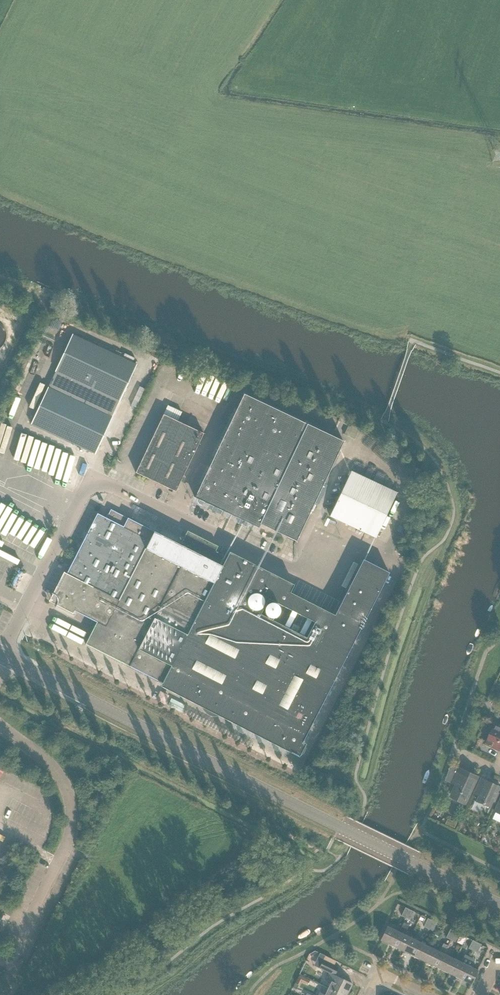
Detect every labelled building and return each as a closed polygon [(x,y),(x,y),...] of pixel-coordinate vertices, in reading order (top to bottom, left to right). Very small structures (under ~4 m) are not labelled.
[(119,401),(136,365),(73,335),(56,371),(31,425),(95,454),(119,401)] [(128,394),(119,417),(125,420),(134,397),(128,394)] [(344,442),(244,394),(195,498),(204,502),(206,499),(296,542),(344,442)] [(168,406),(164,415),(136,473),(176,492),(203,434),(178,421),(182,412),(168,406)] [(6,450),(5,455),(13,457),(17,435),(11,434),(12,431),(4,430),(5,424),(0,424),(0,449),(6,450)] [(26,437),(18,465),(54,475),(53,481),(75,487),(77,478),(84,480),(88,465),(73,461),(75,456),(62,453),(61,455),(53,452),(55,446),(26,437)] [(376,538),(397,493),(351,471),(330,517),(376,538)] [(1,535),(3,530),(25,541),(22,547),(36,554),(48,529),(43,526),(41,528),(25,520),(27,516),(9,507),(8,508),(0,503),(0,534),(1,535)] [(82,531),(92,507),(87,505),(77,529),(82,531)] [(181,545),(111,509),(106,518),(97,514),(78,551),(77,552),(75,553),(74,554),(74,555),(73,556),(73,557),(72,558),(72,559),(72,560),(72,561),(72,562),(67,574),(64,572),(53,594),(52,593),(52,594),(53,594),(49,602),(56,605),(56,606),(56,607),(57,606),(73,614),(74,611),(97,622),(85,644),(297,752),(389,573),(363,560),(334,616),(290,593),(294,585),(230,552),(231,551),(223,547),(220,552),(228,556),(227,558),(215,552),(218,547),(188,531),(181,545)] [(22,549),(0,540),(0,550),(1,547),(6,549),(3,557),(16,563),(22,549)] [(474,699),(479,701),(482,695),(477,692),(474,699)] [(494,723),(490,731),(492,732),(486,744),(499,751),(499,750),(499,726),(494,723)] [(478,776),(465,770),(464,771),(459,768),(452,783),(457,786),(455,790),(456,791),(453,798),(464,803),(467,796),(468,797),(478,776)] [(481,779),(474,794),(480,796),(477,801),(491,807),(499,788),(499,786),(487,781),(481,779)] [(414,912),(409,910),(405,918),(410,920),(414,912)] [(436,923),(432,921),(428,929),(433,931),(436,923)] [(392,947),(399,932),(387,926),(380,941),(392,947)] [(459,934),(454,931),(450,940),(455,942),(459,934)] [(392,947),(403,952),(410,937),(399,932),(392,947)] [(410,937),(403,952),(414,958),(421,943),(410,937)] [(477,942),(473,951),(477,953),(481,944),(477,942)] [(433,948),(421,943),(414,958),(426,963),(433,948)] [(426,963),(437,968),(444,954),(448,946),(443,944),(440,952),(433,948),(426,963)] [(312,959),(317,956),(314,951),(309,954),(312,959)] [(444,954),(437,968),(448,974),(455,959),(444,954)] [(328,988),(342,994),(345,994),(347,990),(349,990),(352,984),(335,975),(339,967),(329,963),(323,960),(324,957),(319,955),(314,965),(319,968),(330,973),(327,980),(331,982),(328,988)] [(466,964),(455,959),(448,974),(459,979),(466,964)] [(478,970),(466,964),(459,979),(471,985),(478,970)] [(310,980),(299,975),(295,983),(299,985),(301,981),(308,984),(310,980)] [(10,988),(0,983),(0,994),(6,994),(10,988)]
